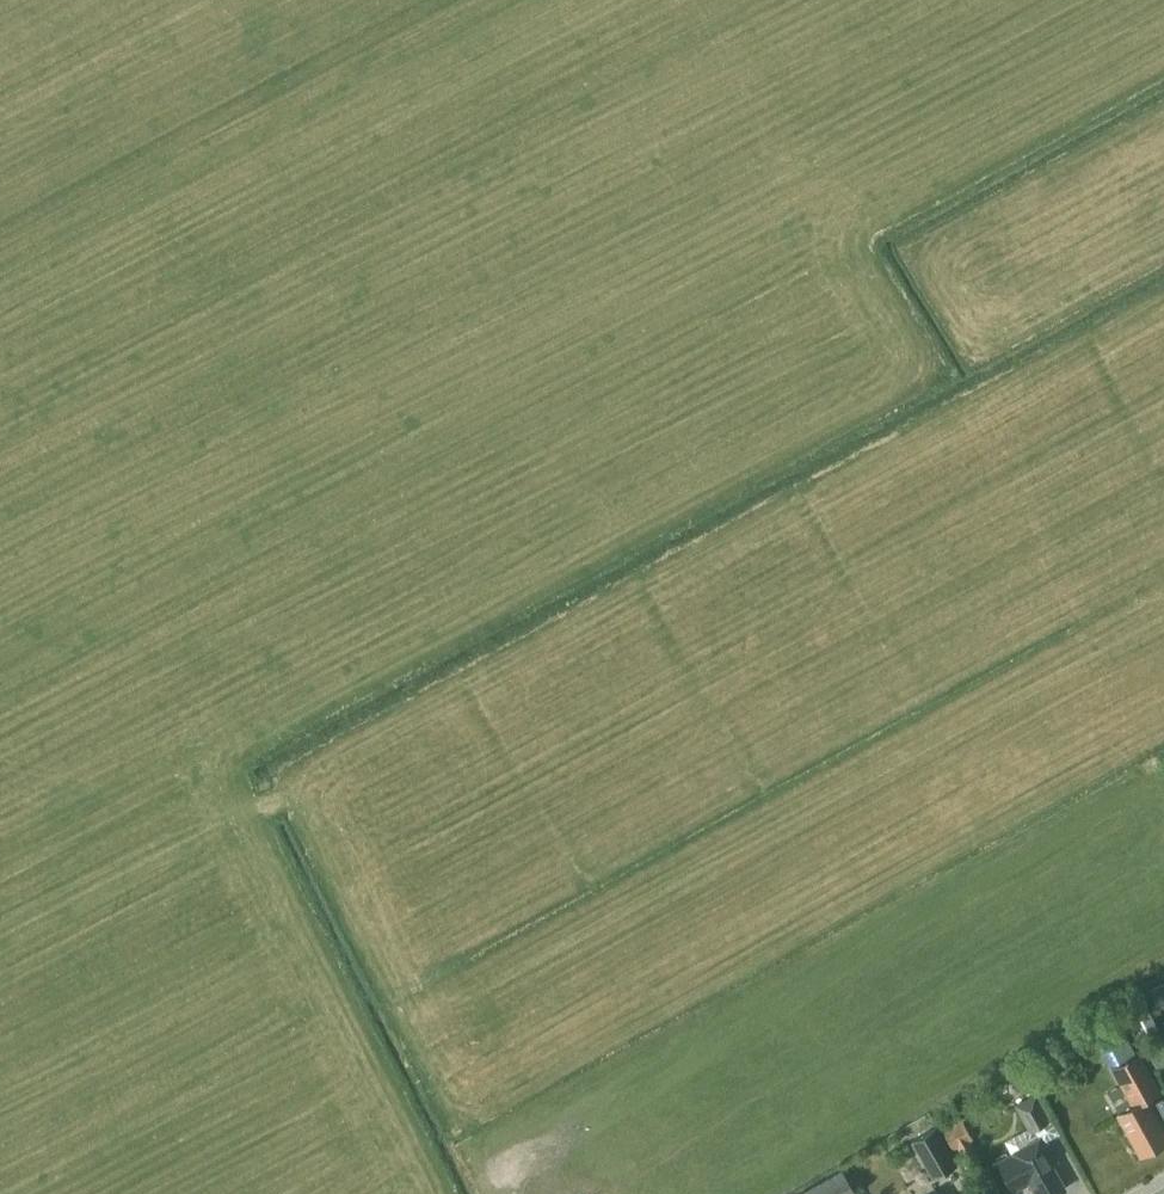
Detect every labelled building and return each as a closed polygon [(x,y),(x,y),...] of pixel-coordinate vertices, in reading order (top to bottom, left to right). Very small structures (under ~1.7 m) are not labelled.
[(1139,1037),(1159,1027),(1143,998),(1123,1008),(1139,1037)] [(1147,1099),(1161,1091),(1140,1053),(1137,1055),(1127,1035),(1104,1048),(1115,1067),(1113,1068),(1133,1106),(1118,1114),(1141,1155),(1163,1142),(1163,1130),(1147,1099)] [(1056,1068),(1037,1061),(1032,1076),(1051,1083),(1056,1068)] [(1036,1092),(1015,1103),(1029,1131),(1051,1119),(1036,1092)] [(963,1118),(959,1117),(942,1126),(953,1148),(959,1146),(963,1155),(975,1149),(970,1139),(973,1137),(963,1118)] [(958,1163),(937,1126),(912,1140),(933,1177),(958,1163)] [(1030,1182),(1036,1193),(1056,1193),(1066,1188),(1054,1165),(1059,1162),(1043,1134),(1013,1151),(1013,1152),(997,1161),(1014,1191),(1030,1182)] [(857,1193),(843,1168),(797,1193),(857,1193)]
